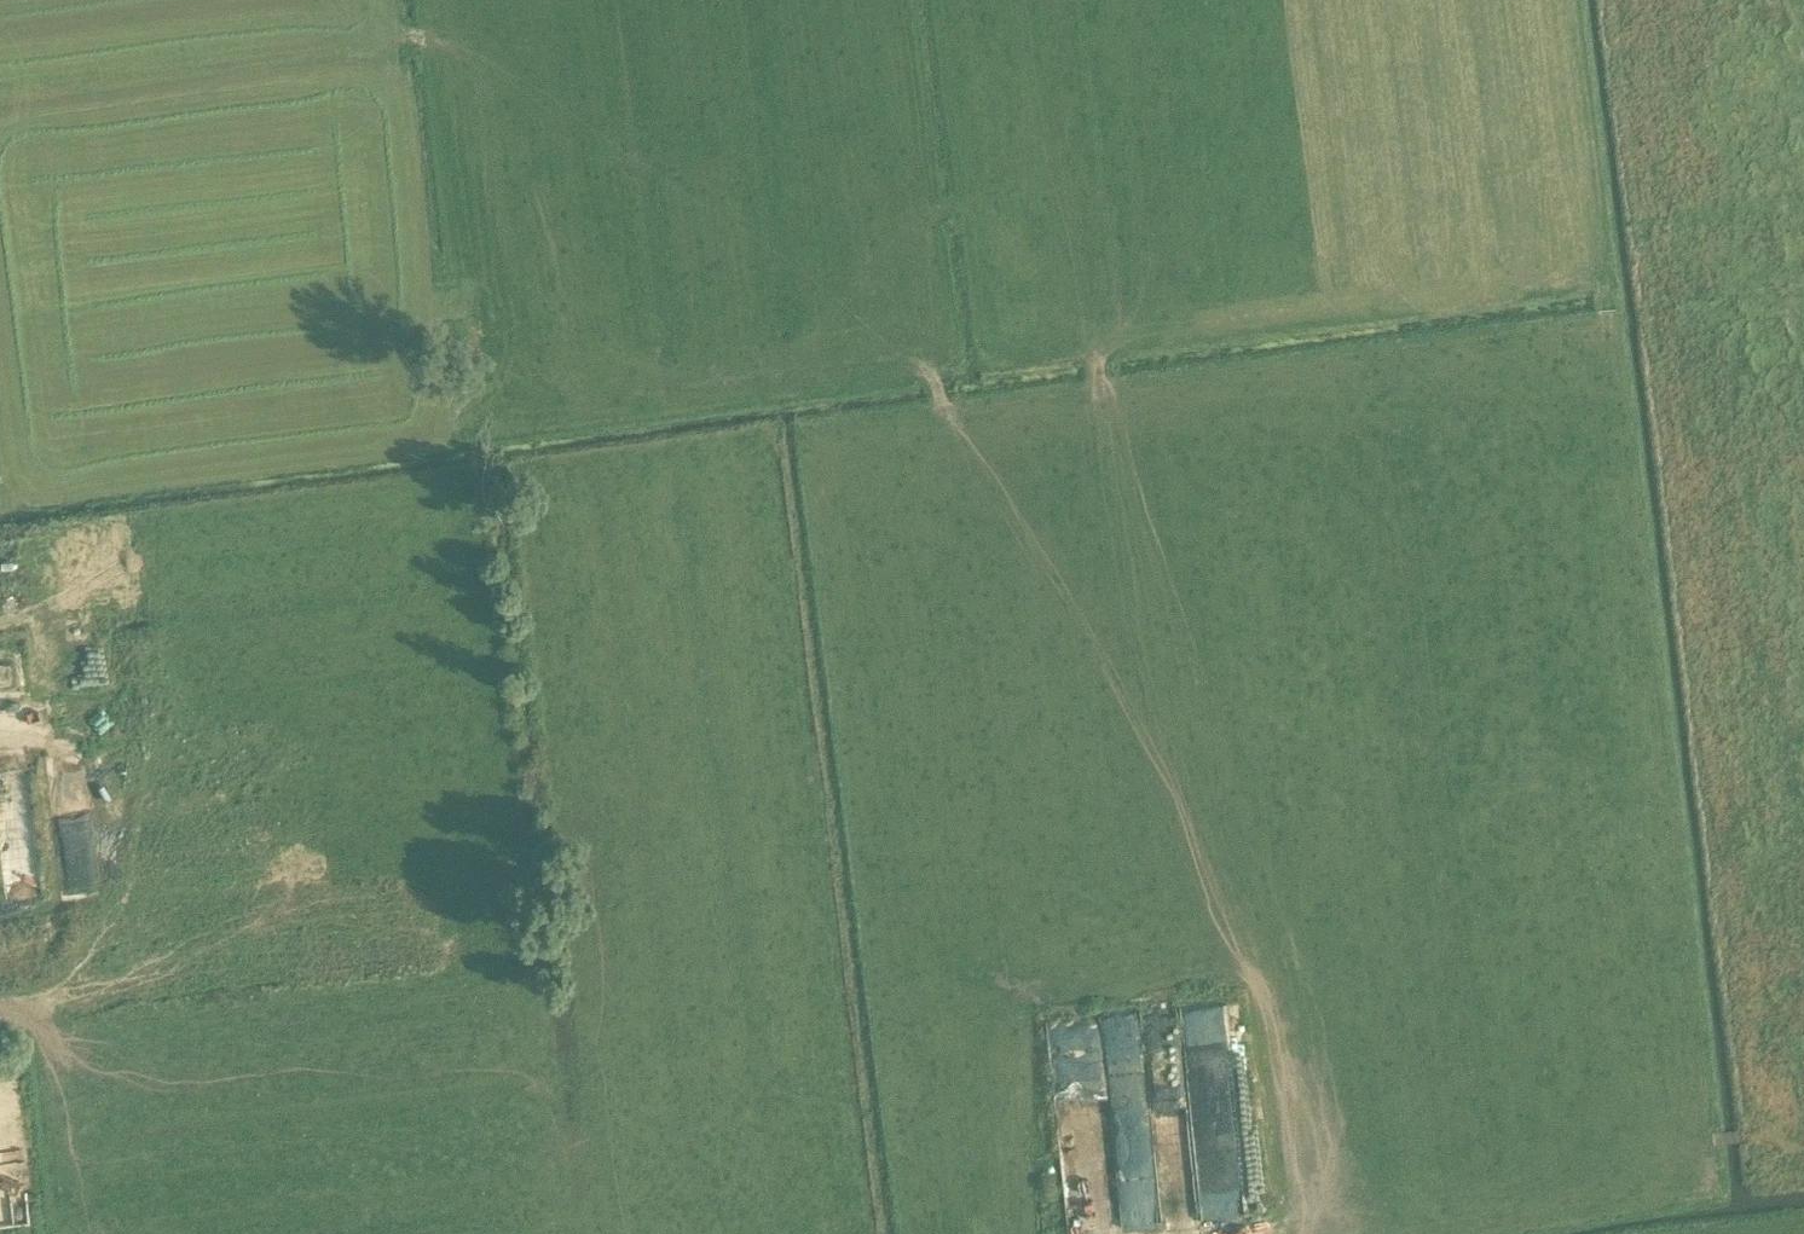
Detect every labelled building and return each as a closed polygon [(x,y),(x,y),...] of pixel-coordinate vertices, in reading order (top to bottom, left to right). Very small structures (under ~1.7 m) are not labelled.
[(1247,1213),(1231,1018),(1186,1022),(1202,1217),(1247,1213)] [(34,1214),(27,1153),(12,1155),(18,1202),(4,1204),(6,1218),(34,1214)]
